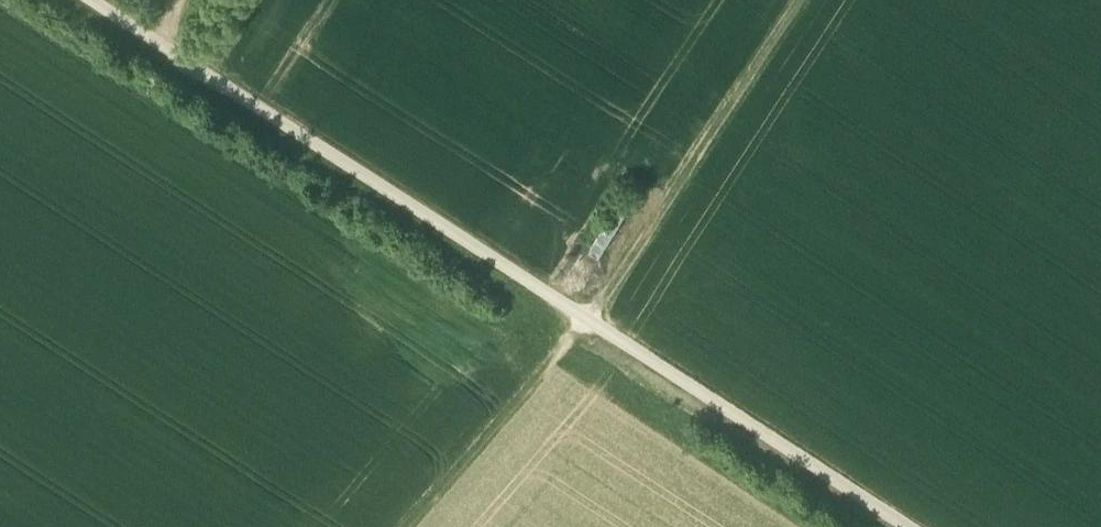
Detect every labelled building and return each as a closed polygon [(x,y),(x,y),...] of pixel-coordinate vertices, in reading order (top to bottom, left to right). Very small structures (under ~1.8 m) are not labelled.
[(631,218),(616,209),(610,221),(592,253),(606,261),(631,218)]
